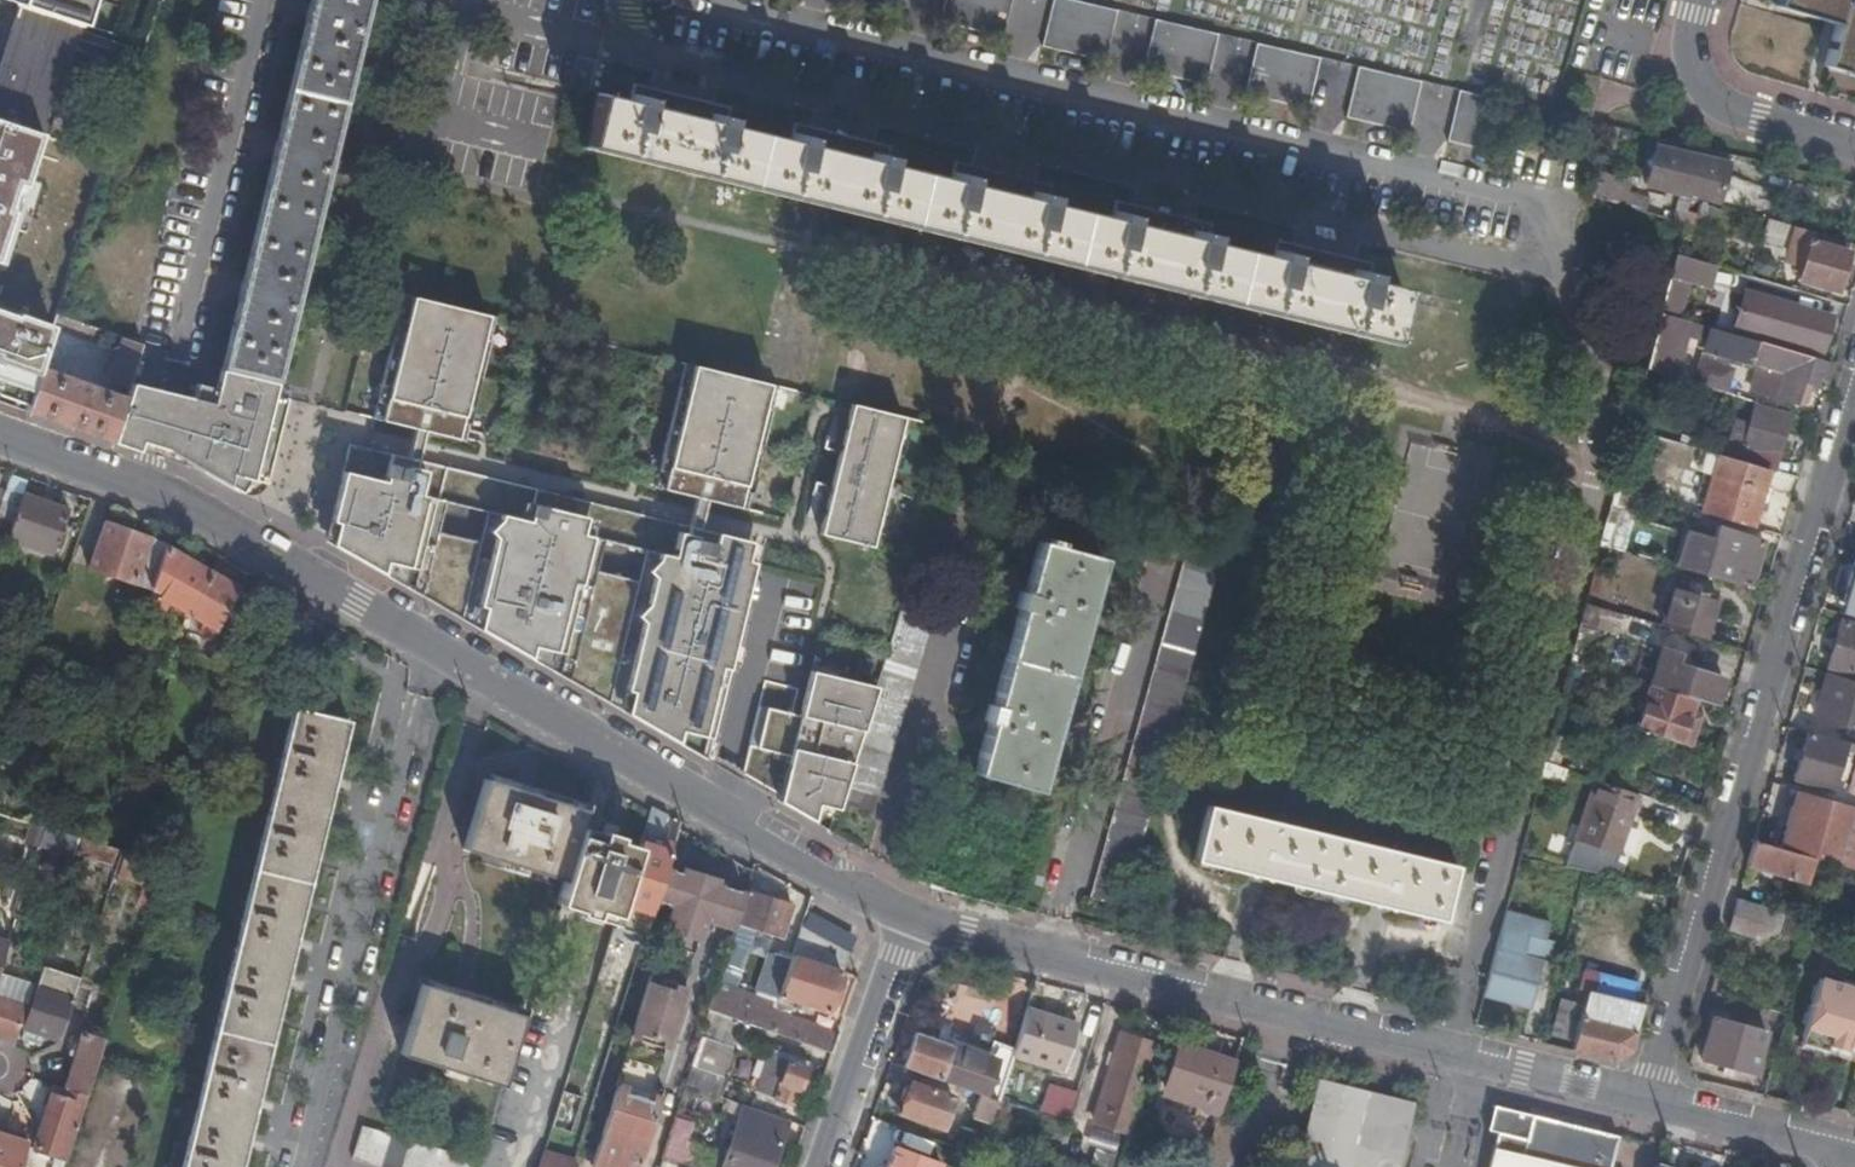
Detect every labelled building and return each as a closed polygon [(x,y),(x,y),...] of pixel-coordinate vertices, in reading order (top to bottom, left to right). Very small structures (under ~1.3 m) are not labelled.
[(83,27),(92,0),(0,0),(0,1),(17,6),(81,27),(83,27)] [(83,27),(92,30),(101,0),(92,0),(83,27)] [(370,0),(310,0),(219,370),(224,371),(274,383),(276,383),(370,0)] [(943,22),(1006,37),(1015,0),(948,0),(943,22)] [(1078,0),(1056,0),(1045,46),(1108,61),(1120,10),(1078,0)] [(1777,7),(1836,24),(1823,66),(1854,75),(1854,9),(1841,5),(1843,0),(1779,0),(1777,7)] [(81,27),(17,6),(0,58),(0,122),(48,138),(81,27)] [(1222,34),(1159,19),(1147,70),(1210,85),(1222,34)] [(1324,58),(1261,43),(1248,94),(1312,109),(1324,58)] [(1413,133),(1425,81),(1362,67),(1350,118),(1413,133)] [(666,89),(636,81),(631,101),(597,93),(583,149),(682,173),(813,204),(964,240),(1133,281),(1246,308),(1351,333),(1388,342),(1401,287),(1367,278),(1372,259),(1276,235),(1270,255),(1207,240),(1212,220),(1116,196),(1111,216),(1047,200),(1052,181),(956,158),(951,178),(887,162),(892,142),(796,119),(791,139),(727,124),(732,104),(666,89)] [(1483,150),(1495,98),(1464,91),(1451,142),(1483,150)] [(48,138),(0,122),(0,280),(48,138)] [(1681,193),(1689,196),(1718,203),(1732,156),(1665,139),(1652,185),(1681,193)] [(1590,196),(1633,208),(1636,194),(1625,192),(1628,181),(1597,172),(1590,196)] [(1674,220),(1682,222),(1689,196),(1681,193),(1674,220)] [(1723,211),(1704,205),(1697,228),(1715,234),(1723,211)] [(1836,290),(1847,254),(1851,242),(1769,219),(1765,234),(1801,244),(1796,261),(1804,262),(1799,279),(1836,290)] [(1791,288),(1758,278),(1754,291),(1787,300),(1791,288)] [(1804,305),(1807,293),(1791,288),(1787,300),(1786,305),(1789,306),(1797,309),(1798,303),(1804,305)] [(467,440),(497,317),(406,294),(375,417),(416,427),(426,430),(467,440)] [(1832,314),(1804,305),(1798,303),(1797,309),(1789,306),(1785,320),(1765,314),(1759,333),(1821,351),(1832,314)] [(26,413),(40,367),(55,325),(0,306),(0,403),(26,413)] [(1644,370),(1675,379),(1688,334),(1707,339),(1710,327),(1659,312),(1644,370)] [(1755,367),(1762,342),(1717,329),(1709,353),(1755,367)] [(141,345),(121,339),(107,382),(126,388),(128,383),(141,345)] [(1823,389),(1831,362),(1767,343),(1760,365),(1785,372),(1784,374),(1783,374),(1776,396),(1798,402),(1802,390),(1807,392),(1809,385),(1823,389)] [(708,500),(748,510),(778,386),(687,364),(657,487),(697,497),(708,500)] [(40,367),(26,413),(111,443),(124,397),(41,368),(40,367)] [(185,398),(171,454),(240,493),(262,482),(284,398),(271,395),(274,383),(224,371),(218,391),(194,385),(191,399),(185,398)] [(111,443),(126,447),(135,441),(150,389),(128,383),(126,388),(124,397),(111,443)] [(155,448),(171,454),(185,398),(168,394),(150,389),(135,441),(155,448)] [(872,547),(904,417),(853,404),(820,534),(872,547)] [(1768,469),(1773,471),(1788,416),(1754,405),(1748,421),(1735,417),(1723,456),(1768,469)] [(411,449),(409,457),(419,460),(421,451),(426,430),(416,427),(411,449)] [(409,457),(349,442),(326,534),(705,753),(754,563),(747,561),(751,543),(700,530),(690,528),(419,460),(409,457)] [(1701,513),(1750,527),(1755,512),(1762,514),(1770,488),(1763,486),(1768,469),(1723,456),(1718,455),(1701,513)] [(1614,487),(1609,507),(1633,514),(1638,494),(1614,487)] [(3,499),(0,506),(0,535),(8,538),(7,541),(52,557),(53,555),(59,557),(61,550),(55,547),(67,512),(23,496),(20,505),(3,499)] [(708,500),(697,497),(693,515),(690,528),(700,530),(703,518),(708,500)] [(1762,537),(1711,522),(1707,535),(1685,528),(1676,562),(1749,585),(1762,537)] [(1090,898),(1121,907),(1204,613),(1226,533),(1193,524),(1171,608),(1133,743),(1090,898)] [(158,572),(166,549),(166,546),(104,525),(88,571),(151,593),(158,572)] [(1045,542),(1038,540),(1024,590),(1020,590),(1016,608),(1020,609),(992,705),(988,704),(984,721),(988,722),(974,772),(1038,791),(1067,690),(1103,558),(1059,546),(1061,541),(1047,537),(1045,542)] [(187,615),(211,572),(166,549),(158,572),(151,593),(158,596),(153,605),(160,609),(164,602),(187,615)] [(1843,602),(1854,606),(1854,558),(1843,602)] [(240,588),(211,572),(187,615),(210,626),(205,634),(212,637),(240,588)] [(874,689),(838,803),(870,813),(942,591),(909,581),(900,609),(883,663),(874,689)] [(1661,626),(1703,638),(1715,596),(1674,583),(1661,626)] [(1584,604),(1578,624),(1615,635),(1621,614),(1584,604)] [(1841,621),(1827,667),(1851,674),(1852,671),(1854,662),(1854,625),(1841,621)] [(1693,698),(1715,705),(1722,678),(1696,671),(1674,664),(1677,654),(1659,649),(1648,685),(1677,694),(1689,697),(1693,698)] [(838,803),(874,689),(810,673),(800,715),(759,705),(742,773),(780,795),(836,810),(838,803)] [(1565,676),(1558,703),(1570,706),(1578,680),(1565,676)] [(1830,679),(1816,724),(1833,730),(1835,723),(1854,729),(1854,686),(1830,679)] [(1677,694),(1648,685),(1635,728),(1686,745),(1692,725),(1686,723),(1693,698),(1689,697),(1677,694)] [(263,1072),(317,850),(348,721),(293,708),(252,872),(212,1036),(182,1161),(181,1166),(239,1166),(263,1072)] [(1854,744),(1844,742),(1844,743),(1808,732),(1794,778),(1831,789),(1836,775),(1845,778),(1849,763),(1841,761),(1844,748),(1852,750),(1854,744)] [(1543,761),(1539,776),(1561,783),(1566,768),(1543,761)] [(1618,855),(1638,793),(1595,778),(1566,867),(1589,872),(1620,879),(1624,865),(1615,862),(1618,855)] [(564,878),(578,832),(582,819),(585,808),(484,779),(464,847),(564,878)] [(1851,805),(1804,792),(1800,808),(1795,827),(1790,825),(1788,832),(1793,833),(1788,850),(1812,858),(1833,864),(1851,805)] [(665,868),(670,851),(652,845),(668,815),(650,804),(636,849),(620,902),(651,912),(654,900),(665,868)] [(1344,898),(1359,842),(1205,805),(1192,860),(1295,885),(1344,898)] [(1792,806),(1780,848),(1788,850),(1793,833),(1788,832),(1790,825),(1795,827),(1800,808),(1792,806)] [(39,845),(44,827),(37,825),(31,842),(39,845)] [(74,855),(75,852),(80,838),(44,827),(39,845),(74,855)] [(620,902),(636,849),(616,843),(617,838),(599,835),(597,837),(578,832),(564,878),(556,903),(577,909),(577,913),(593,918),(596,911),(615,917),(620,902)] [(116,865),(121,850),(80,838),(75,852),(116,865)] [(1780,848),(1753,840),(1746,863),(1805,880),(1812,858),(1788,850),(1780,848)] [(1359,842),(1344,898),(1441,921),(1454,865),(1359,842)] [(148,904),(162,863),(125,851),(118,875),(142,883),(137,901),(148,904)] [(1626,857),(1618,855),(1615,862),(1624,865),(1626,857)] [(734,922),(744,892),(714,883),(716,877),(683,867),(681,873),(665,868),(654,900),(671,905),(664,931),(679,935),(696,940),(703,919),(732,927),(734,922)] [(792,904),(745,890),(744,892),(734,922),(744,924),(781,937),(792,904)] [(1782,912),(1736,898),(1726,930),(1755,938),(1777,929),(1782,912)] [(1506,902),(1481,996),(1530,1008),(1542,953),(1548,955),(1553,933),(1546,931),(1550,913),(1506,902)] [(1811,920),(1782,912),(1777,929),(1806,937),(1811,920)] [(816,918),(809,930),(846,951),(850,938),(816,918)] [(736,948),(744,924),(734,922),(732,927),(727,945),(736,948)] [(809,930),(800,924),(789,956),(777,993),(825,1010),(838,970),(840,970),(846,951),(809,930)] [(696,940),(679,935),(674,955),(690,960),(696,940)] [(690,960),(674,955),(657,950),(632,1030),(633,1031),(628,1046),(655,1053),(659,1039),(665,1041),(690,960)] [(777,993),(789,956),(773,950),(762,988),(777,993)] [(43,1036),(59,1041),(79,979),(43,968),(23,1029),(43,1036)] [(1854,1028),(1854,988),(1817,977),(1801,1036),(1848,1049),(1854,1028)] [(765,1029),(772,1010),(775,1001),(716,981),(707,1009),(740,1021),(765,1029)] [(502,1082),(523,1013),(422,982),(401,1052),(502,1082)] [(0,1036),(5,1021),(19,1026),(30,990),(25,989),(22,998),(12,995),(10,999),(0,996),(0,1035),(0,1036)] [(1628,1049),(1642,1004),(1587,992),(1585,1000),(1571,1049),(1612,1059),(1628,1049)] [(1550,1044),(1571,1049),(1585,1000),(1565,994),(1550,1044)] [(1028,1003),(1016,1041),(1014,1048),(1066,1063),(1080,1018),(1028,1003)] [(734,1034),(736,1035),(740,1021),(707,1009),(703,1023),(734,1034)] [(829,1052),(835,1033),(802,1019),(772,1010),(765,1029),(829,1052)] [(1766,1032),(1714,1018),(1703,1059),(1754,1073),(1766,1032)] [(0,1036),(14,1040),(19,1026),(5,1021),(0,1036)] [(720,1076),(734,1034),(703,1023),(684,1084),(719,1096),(725,1078),(720,1076)] [(39,1046),(43,1036),(23,1029),(19,1039),(39,1046)] [(86,1095),(104,1039),(82,1032),(63,1088),(86,1095)] [(918,1032),(905,1067),(988,1096),(999,1099),(999,1098),(1010,1065),(1009,1064),(1014,1048),(1016,1041),(995,1035),(992,1046),(956,1033),(952,1044),(918,1032)] [(1129,1130),(1157,1044),(1120,1032),(1093,1119),(1129,1130)] [(13,1045),(14,1040),(0,1036),(0,1037),(0,1045),(7,1044),(13,1045)] [(1218,1114),(1235,1062),(1179,1043),(1165,1086),(1204,1099),(1201,1108),(1218,1114)] [(655,1053),(628,1046),(619,1074),(646,1083),(655,1053)] [(755,1091),(792,1103),(805,1068),(767,1054),(755,1091)] [(619,1074),(591,1166),(595,1166),(638,1166),(662,1089),(646,1083),(619,1074)] [(953,1096),(911,1080),(899,1113),(942,1128),(953,1096)] [(1319,1081),(1298,1166),(1397,1166),(1412,1104),(1319,1081)] [(60,1096),(63,1088),(55,1085),(52,1094),(60,1096)] [(1069,1120),(1078,1089),(1061,1085),(1052,1115),(1069,1120)] [(553,1127),(574,1133),(586,1094),(566,1087),(553,1127)] [(65,1159),(86,1095),(63,1088),(60,1096),(52,1094),(34,1149),(55,1156),(65,1159)] [(982,1114),(993,1117),(995,1111),(999,1099),(988,1096),(982,1114)] [(999,1099),(995,1111),(1008,1115),(1012,1102),(999,1098),(999,1099)] [(1527,1140),(1533,1115),(1495,1106),(1489,1131),(1499,1133),(1527,1140)] [(780,1117),(749,1107),(742,1126),(736,1124),(721,1166),(770,1166),(780,1140),(773,1138),(780,1117)] [(1533,1115),(1527,1140),(1499,1133),(1490,1166),(1611,1166),(1619,1136),(1533,1115)] [(387,1166),(476,1166),(479,1159),(362,1124),(352,1156),(387,1166)] [(1010,1129),(1005,1146),(1037,1156),(1042,1138),(1010,1129)] [(25,1142),(0,1134),(0,1166),(17,1166),(25,1142)] [(661,1157),(689,1166),(696,1144),(668,1135),(661,1157)] [(538,1166),(572,1166),(574,1160),(543,1151),(538,1166)] [(1119,1164),(1086,1154),(1082,1166),(1118,1166),(1119,1164)] [(65,1159),(55,1156),(52,1166),(62,1166),(65,1159)]
